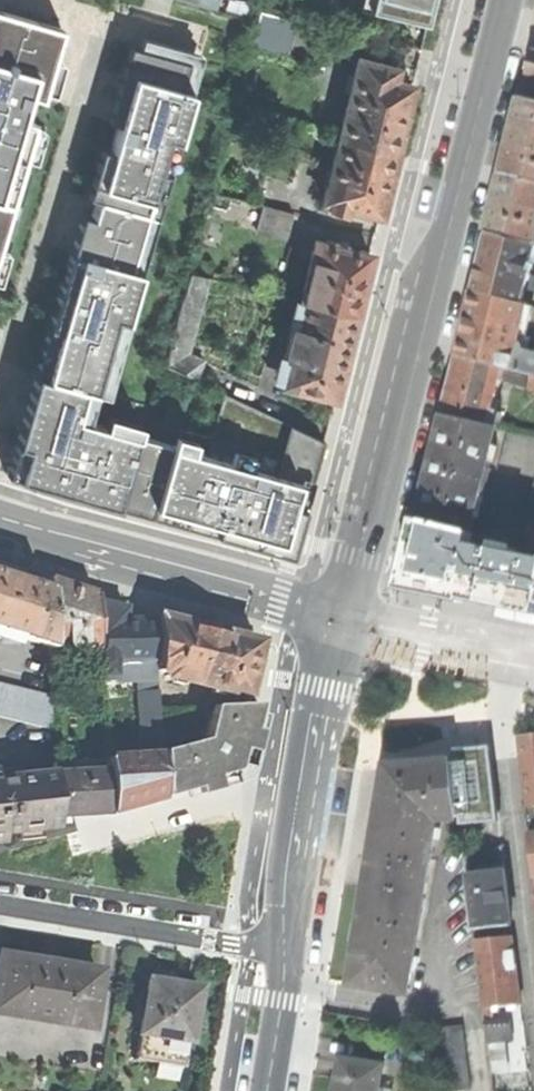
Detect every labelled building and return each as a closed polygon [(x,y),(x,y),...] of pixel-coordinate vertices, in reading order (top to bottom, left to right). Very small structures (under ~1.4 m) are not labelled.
[(372,0),(361,0),(359,7),(370,10),(372,0)] [(370,10),(402,18),(405,7),(429,13),(432,0),(372,0),(370,10)] [(426,24),(429,13),(405,7),(402,18),(426,24)] [(50,65),(61,26),(0,8),(0,51),(50,65)] [(297,19),(260,10),(256,24),(251,46),(288,55),(297,19)] [(141,36),(138,45),(187,60),(179,87),(190,90),(201,52),(141,36)] [(128,267),(166,136),(176,139),(190,90),(179,87),(187,60),(138,45),(128,42),(120,72),(106,119),(117,122),(109,148),(99,145),(85,195),(97,198),(92,216),(81,213),(70,251),(34,374),(93,391),(94,389),(114,316),(125,319),(139,270),(128,267)] [(0,51),(0,61),(33,71),(27,94),(41,97),(50,65),(0,51)] [(523,97),(533,100),(533,53),(529,73),(523,97)] [(358,58),(338,138),(395,152),(404,115),(412,85),(392,81),(396,67),(358,58)] [(11,200),(34,120),(20,116),(27,94),(33,71),(0,61),(0,239),(11,200)] [(523,97),(513,137),(504,174),(533,181),(533,100),(523,97)] [(139,270),(176,139),(166,136),(128,267),(139,270)] [(345,213),(347,207),(379,215),(388,179),(395,152),(338,138),(323,201),(330,202),(328,209),(345,213)] [(504,174),(497,203),(489,233),(533,244),(533,181),(504,174)] [(287,239),(293,212),(264,205),(257,232),(287,239)] [(523,305),(527,289),(533,291),(533,277),(531,276),(533,263),(533,244),(489,233),(482,262),(474,292),(523,305)] [(370,254),(349,249),(350,246),(336,243),(335,245),(316,240),(301,300),(304,301),(355,314),(362,283),(370,254)] [(195,379),(203,360),(187,353),(208,277),(190,272),(164,366),(195,379)] [(517,350),(521,335),(528,306),(523,305),(474,292),(465,328),(462,341),(516,354),(517,350)] [(304,301),(297,327),(289,359),(283,384),(333,397),(345,352),(355,314),(304,301)] [(104,392),(125,319),(114,316),(94,389),(104,392)] [(289,359),(297,327),(292,326),(284,358),(289,359)] [(521,335),(517,350),(528,352),(531,338),(521,335)] [(505,369),(512,371),(516,354),(462,341),(458,357),(505,369)] [(528,352),(517,350),(516,354),(512,371),(532,376),(533,376),(533,354),(528,352)] [(451,384),(443,414),(447,415),(496,428),(500,413),(494,411),(505,369),(458,357),(451,384)] [(34,374),(26,403),(85,420),(93,391),(34,374)] [(167,402),(184,407),(187,395),(170,390),(167,402)] [(210,438),(315,468),(323,440),(222,393),(210,438)] [(177,429),(184,407),(167,402),(161,424),(177,429)] [(85,420),(26,403),(6,474),(32,481),(290,553),(311,483),(206,454),(85,420)] [(496,428),(447,415),(435,460),(433,459),(431,466),(429,474),(432,474),(420,521),(469,534),(473,516),(478,517),(496,446),(492,445),(496,428)] [(311,483),(315,468),(210,438),(206,454),(311,483)] [(401,588),(436,595),(506,609),(533,614),(533,559),(520,556),(490,550),(489,557),(470,552),(474,535),(469,534),(420,521),(417,521),(411,547),(403,578),(401,588)] [(520,556),(533,559),(533,532),(526,530),(520,556)] [(49,647),(46,588),(9,575),(0,573),(0,631),(49,647)] [(46,588),(49,647),(76,646),(77,655),(90,654),(90,645),(99,645),(97,600),(96,593),(69,584),(47,578),(46,588)] [(124,608),(97,600),(99,645),(100,679),(139,677),(140,694),(157,691),(156,671),(153,618),(125,619),(124,608)] [(153,615),(153,618),(156,671),(166,674),(165,677),(226,692),(227,689),(244,694),(257,641),(205,628),(153,615)] [(52,698),(68,697),(67,659),(51,660),(52,698)] [(52,730),(50,698),(0,685),(0,717),(52,730)] [(140,694),(141,719),(147,719),(148,738),(159,737),(157,691),(140,694)] [(258,704),(212,706),(204,739),(161,751),(162,754),(164,796),(196,787),(234,777),(232,771),(236,770),(237,766),(243,767),(258,704)] [(519,737),(522,774),(525,807),(533,806),(533,736),(519,737)] [(453,749),(455,763),(491,760),(497,814),(461,817),(462,825),(500,822),(490,746),(453,749)] [(106,760),(109,812),(138,804),(164,796),(162,754),(143,755),(106,757),(106,760)] [(106,760),(54,763),(53,772),(55,816),(84,814),(109,812),(106,760)] [(491,760),(455,763),(461,817),(497,814),(491,760)] [(364,934),(356,983),(408,991),(436,817),(461,817),(455,763),(391,769),(379,842),(378,842),(375,862),(364,934)] [(1,842),(0,833),(56,827),(55,816),(53,772),(0,777),(0,842),(1,842)] [(465,852),(468,874),(505,870),(503,847),(465,852)] [(468,874),(474,930),(512,925),(506,874),(505,870),(468,874)] [(514,937),(476,942),(485,1009),(522,1004),(519,975),(514,937)] [(88,1026),(97,971),(94,970),(59,964),(47,962),(39,961),(3,955),(0,955),(0,1012),(88,1026)] [(171,984),(148,980),(140,1032),(141,1032),(137,1057),(134,1056),(134,1059),(155,1062),(179,1066),(182,1066),(182,1068),(185,1068),(186,1060),(189,1040),(190,1040),(198,988),(171,984)] [(511,1019),(487,1022),(489,1042),(506,1040),(513,1039),(511,1019)] [(431,1030),(439,1090),(463,1090),(470,1090),(462,1026),(431,1030)] [(509,1071),(506,1040),(489,1042),(493,1073),(509,1071)] [(339,1090),(379,1090),(383,1067),(344,1060),(340,1083),(339,1090)] [(179,1066),(155,1062),(153,1077),(177,1080),(179,1066)]
